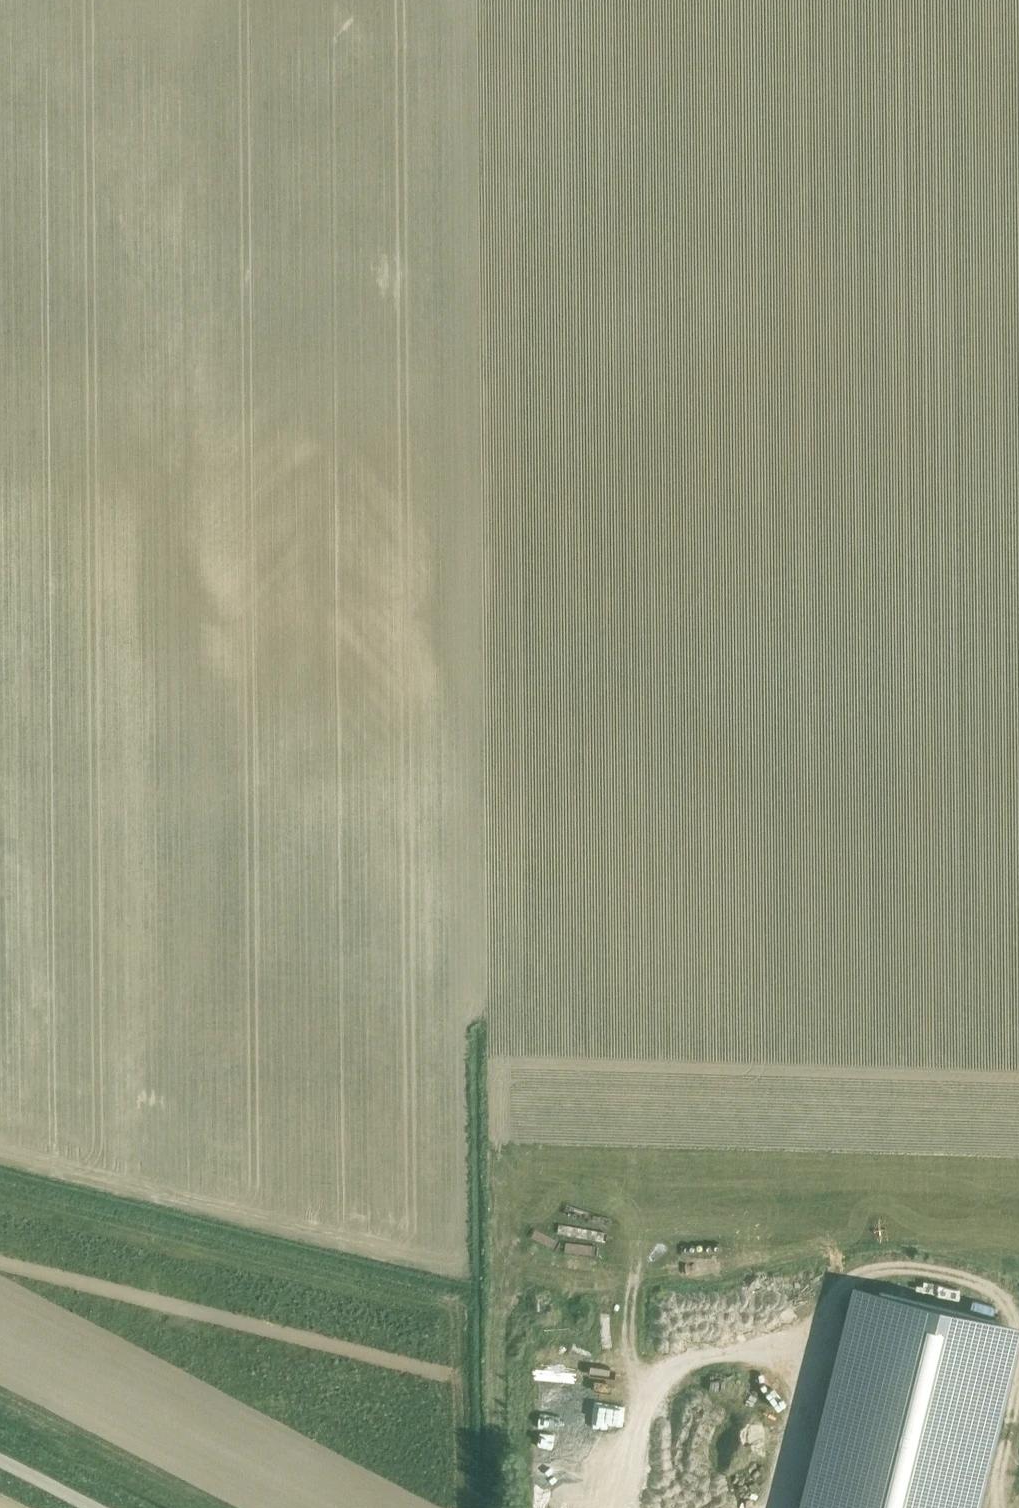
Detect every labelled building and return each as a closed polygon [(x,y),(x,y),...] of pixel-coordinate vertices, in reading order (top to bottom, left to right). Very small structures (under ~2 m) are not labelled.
[(995,1320),(879,1292),(826,1507),(949,1507),(995,1320)] [(747,1309),(735,1310),(737,1323),(749,1321),(747,1309)] [(547,1368),(539,1367),(538,1379),(577,1381),(578,1359),(548,1357),(547,1368)] [(573,1469),(543,1467),(540,1507),(570,1507),(573,1469)]
